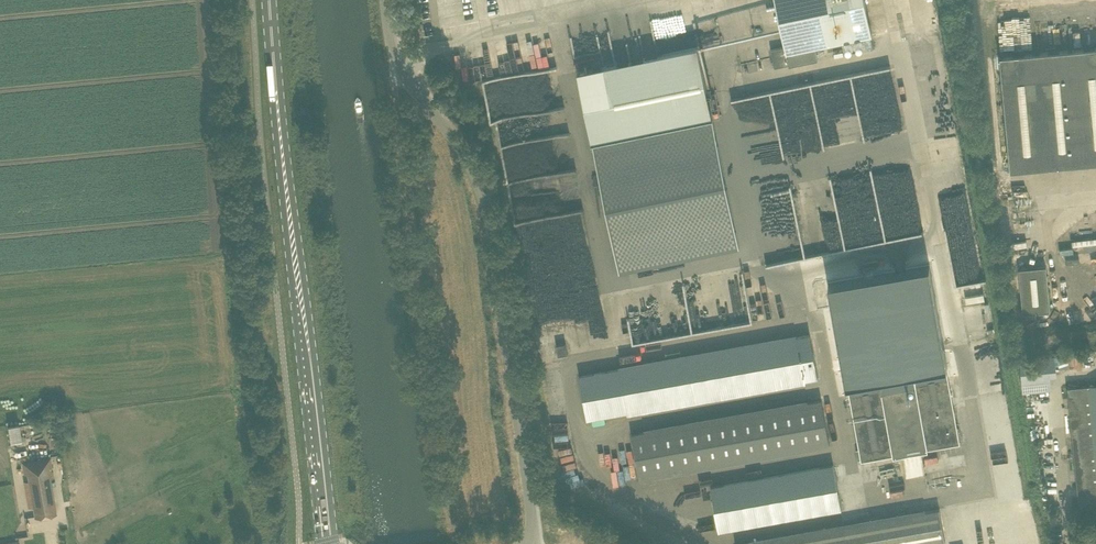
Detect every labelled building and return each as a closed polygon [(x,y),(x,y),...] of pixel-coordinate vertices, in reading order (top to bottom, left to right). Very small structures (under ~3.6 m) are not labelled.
[(786,46),(771,49),(775,67),(818,58),(815,45),(872,33),(866,0),(777,0),(786,46)] [(638,4),(639,32),(650,31),(649,3),(638,4)] [(1081,31),(1083,45),(1095,44),(1095,30),(1081,31)] [(604,65),(578,70),(585,105),(620,272),(740,247),(698,46),(604,65)] [(1010,170),(1095,162),(1095,47),(1000,56),(1010,170)] [(853,74),(773,89),(775,102),(784,107),(785,107),(785,103),(791,102),(791,100),(809,96),(816,104),(819,122),(808,131),(807,132),(811,131),(813,128),(815,135),(807,137),(804,142),(805,149),(864,137),(864,133),(861,130),(858,117),(861,113),(853,108),(851,105),(843,99),(847,94),(851,93),(855,86),(853,74)] [(563,106),(498,118),(534,320),(534,314),(537,326),(547,327),(570,323),(570,319),(569,313),(575,312),(576,300),(576,296),(578,297),(582,296),(599,298),(583,204),(579,203),(579,197),(574,169),(549,173),(550,165),(571,168),(571,167),(572,155),(563,106)] [(828,181),(825,190),(820,188),(818,194),(825,196),(826,190),(836,193),(836,191),(849,194),(851,188),(856,189),(858,183),(857,182),(859,177),(850,174),(851,171),(830,165),(826,181),(828,181)] [(965,202),(964,166),(936,167),(937,203),(965,202)] [(801,257),(869,244),(868,235),(863,235),(847,231),(849,225),(851,224),(835,220),(833,227),(825,228),(823,219),(820,232),(812,230),(811,235),(806,234),(808,241),(807,244),(798,246),(803,247),(801,257)] [(1023,314),(1050,311),(1046,266),(1019,268),(1023,314)] [(959,442),(928,269),(830,286),(838,329),(837,329),(858,449),(856,449),(858,460),(959,442)] [(694,331),(753,321),(750,300),(746,301),(747,307),(703,314),(704,322),(693,324),(694,331)] [(808,334),(579,375),(587,418),(816,378),(808,334)] [(568,353),(566,343),(556,345),(558,355),(568,353)] [(1066,388),(1079,507),(1095,505),(1095,385),(1066,388)] [(820,399),(632,433),(639,477),(828,443),(820,399)] [(19,425),(8,427),(11,444),(22,443),(19,425)] [(53,477),(50,458),(23,462),(25,473),(28,472),(35,516),(56,512),(50,477),(53,477)] [(832,464),(711,486),(719,530),(840,508),(832,464)] [(945,540),(939,509),(739,543),(922,543),(945,540)] [(973,543),(989,543),(985,517),(964,520),(967,543),(973,543)]
